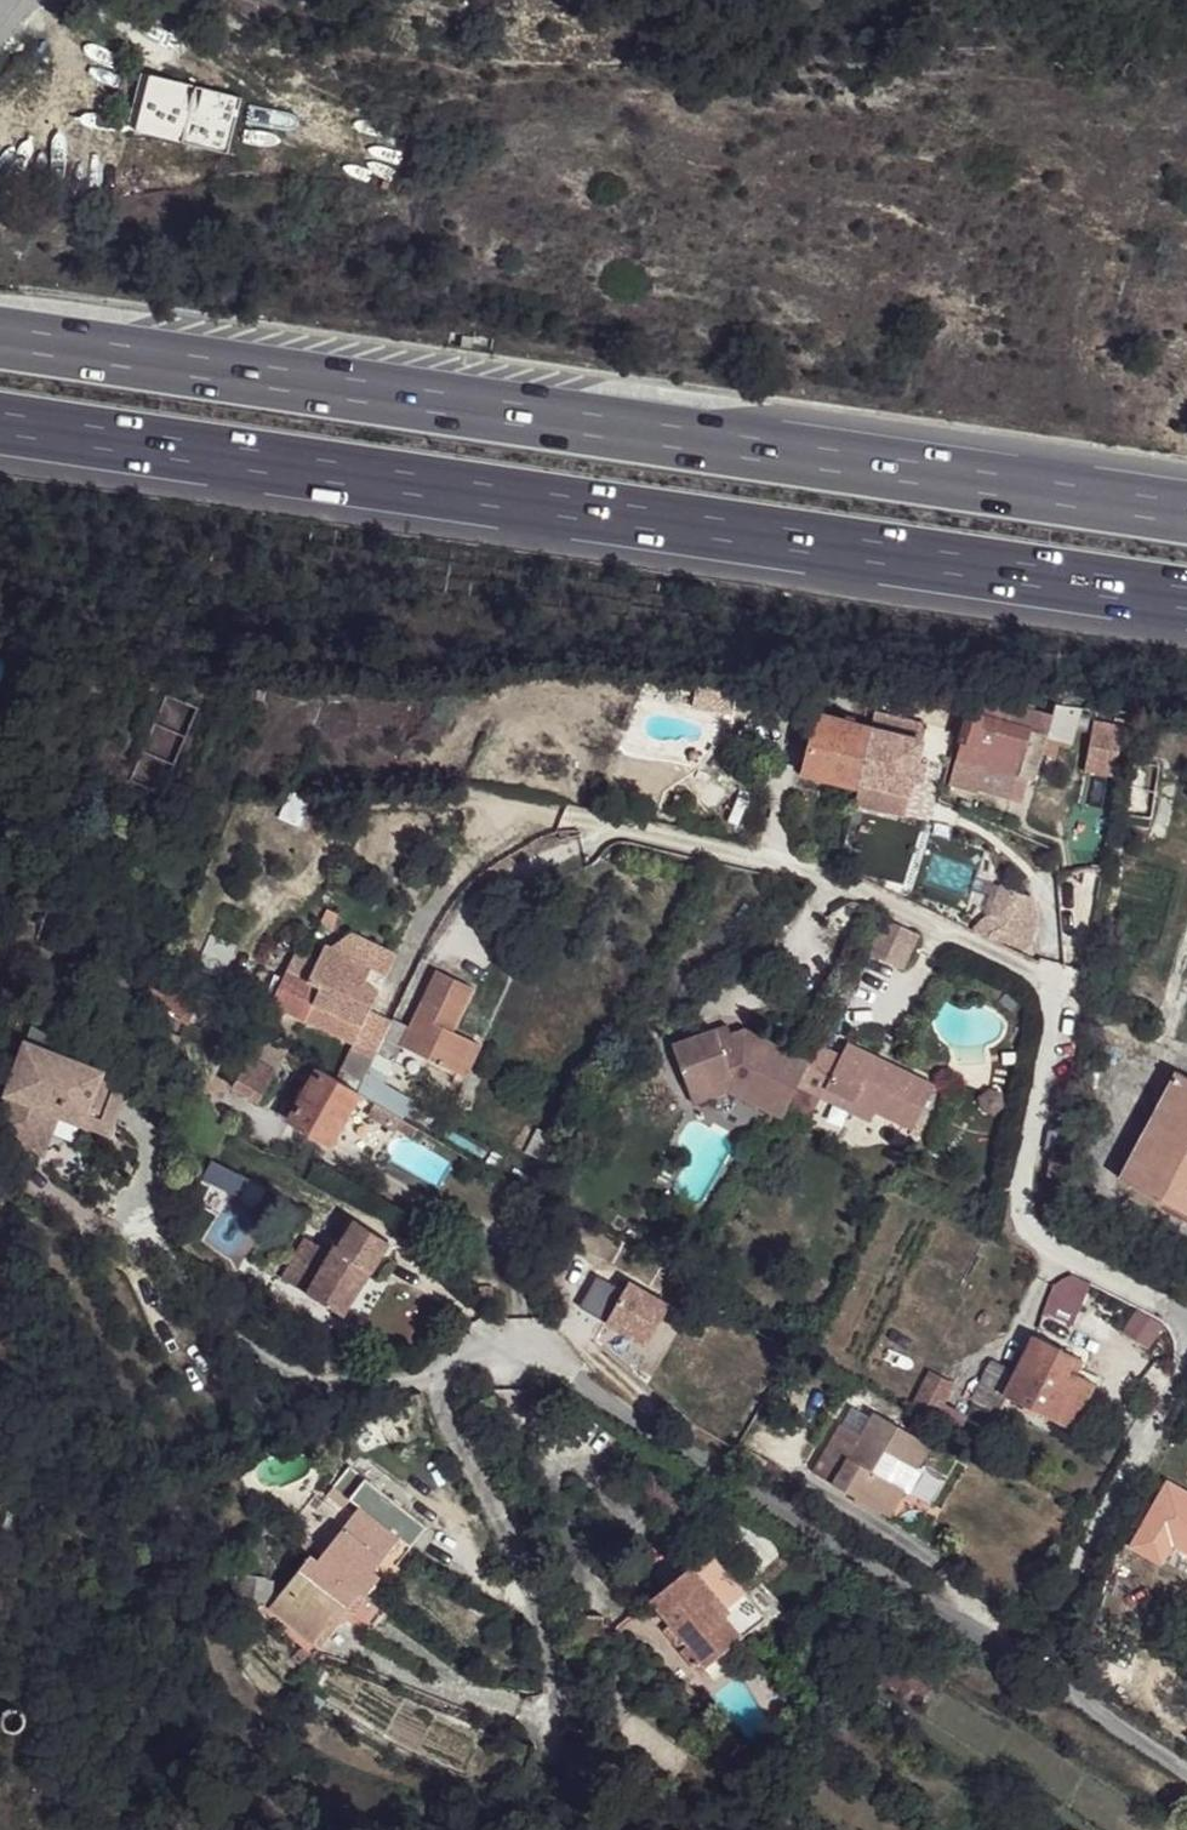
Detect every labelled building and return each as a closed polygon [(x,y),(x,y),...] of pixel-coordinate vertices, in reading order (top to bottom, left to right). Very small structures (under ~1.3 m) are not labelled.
[(178,8),(174,6),(167,22),(166,23),(173,25),(178,8)] [(162,119),(209,129),(210,127),(221,78),(220,77),(174,66),(162,119)] [(238,83),(221,78),(210,127),(228,131),(238,83)] [(263,85),(258,102),(271,106),(277,90),(263,85)] [(285,110),(291,93),(277,90),(271,106),(285,110)] [(154,151),(162,119),(138,113),(130,146),(154,151)] [(154,151),(201,162),(209,129),(162,119),(154,151)] [(974,710),(1015,721),(1021,699),(979,689),(974,710)] [(965,737),(960,755),(982,761),(1030,773),(1042,727),(1015,721),(974,710),(958,706),(951,733),(965,737)] [(866,723),(853,778),(902,789),(906,774),(914,776),(918,757),(910,755),(919,718),(869,707),(866,723)] [(808,709),(794,769),(851,782),(853,778),(866,723),(808,709)] [(1086,776),(1117,779),(1121,728),(1090,725),(1086,776)] [(851,782),(847,801),(897,812),(902,789),(853,778),(851,782)] [(289,791),(271,831),(291,840),(309,800),(289,791)] [(1006,902),(1013,885),(995,878),(983,910),(1001,917),(1006,902)] [(1001,917),(994,936),(1019,945),(1032,911),(1006,902),(1001,917)] [(1001,917),(983,910),(967,925),(994,938),(994,936),(1001,917)] [(914,929),(877,912),(861,945),(898,962),(914,929)] [(386,949),(342,926),(324,942),(362,962),(376,969),(386,949)] [(390,1040),(446,1069),(462,1037),(441,1026),(462,987),(427,969),(399,1023),(383,1014),(381,1018),(357,1005),(362,996),(348,989),(362,962),(324,942),(317,939),(299,975),(312,982),(296,1014),(343,1038),(340,1043),(362,1055),(365,1049),(382,1057),(390,1040)] [(376,969),(362,962),(348,989),(362,996),(376,969)] [(712,1036),(725,1030),(722,1022),(708,1027),(712,1036)] [(906,1125),(928,1081),(928,1080),(842,1039),(835,1051),(812,1040),(804,1056),(739,1025),(725,1030),(712,1036),(708,1027),(668,1042),(686,1089),(727,1075),(782,1101),(792,1080),(817,1093),(821,1085),(870,1108),(906,1125)] [(283,1049),(255,1034),(242,1056),(270,1070),(283,1049)] [(462,1037),(446,1069),(459,1075),(474,1044),(462,1037)] [(362,1055),(340,1043),(324,1073),(347,1086),(356,1067),(362,1055)] [(29,1153),(40,1127),(35,1124),(40,1109),(55,1114),(106,1133),(124,1082),(20,1044),(0,1099),(0,1142),(29,1153)] [(362,1055),(356,1067),(373,1075),(382,1057),(365,1049),(362,1055)] [(226,1087),(252,1100),(257,1091),(270,1070),(242,1056),(226,1087)] [(347,1086),(310,1066),(299,1087),(287,1108),(283,1117),(322,1138),(350,1088),(347,1086)] [(356,1067),(347,1086),(350,1088),(365,1100),(367,1101),(391,1114),(396,1117),(397,1118),(409,1094),(373,1075),(356,1067)] [(1174,1073),(1117,1179),(1186,1216),(1186,1080),(1174,1073)] [(727,1075),(686,1089),(691,1101),(727,1089),(776,1113),(782,1101),(727,1075)] [(821,1085),(817,1093),(866,1116),(870,1108),(821,1085)] [(391,1114),(367,1101),(359,1115),(383,1128),(391,1114)] [(29,1153),(39,1156),(55,1114),(40,1109),(35,1124),(40,1127),(29,1153)] [(531,1123),(519,1147),(537,1156),(549,1132),(531,1123)] [(1057,1158),(1045,1157),(1043,1175),(1055,1176),(1057,1158)] [(323,1253),(298,1237),(275,1276),(337,1313),(382,1237),(350,1218),(334,1245),(329,1242),(323,1253)] [(603,1252),(583,1282),(647,1325),(673,1287),(634,1261),(629,1269),(603,1252)] [(1003,1394),(1055,1420),(1066,1396),(1082,1403),(1094,1380),(1076,1371),(1067,1366),(1070,1359),(1074,1352),(1034,1334),(1011,1380),(1003,1394)] [(973,1400),(964,1419),(978,1424),(986,1405),(998,1410),(1003,1394),(1011,1380),(988,1369),(973,1400)] [(911,1407),(934,1420),(952,1388),(929,1374),(911,1407)] [(934,1420),(947,1427),(955,1414),(964,1419),(973,1400),(952,1388),(934,1420)] [(848,1395),(807,1467),(884,1512),(926,1440),(848,1395)] [(1055,1420),(1069,1428),(1082,1403),(1066,1396),(1055,1420)] [(970,1441),(981,1447),(989,1431),(978,1424),(970,1441)] [(338,1501),(361,1473),(345,1460),(322,1488),(338,1501)] [(1180,1478),(1143,1542),(1172,1559),(1184,1538),(1186,1540),(1186,1482),(1180,1478)] [(259,1607),(305,1642),(327,1612),(333,1615),(336,1610),(350,1590),(357,1596),(372,1573),(364,1568),(390,1535),(403,1544),(418,1524),(382,1495),(367,1514),(352,1504),(310,1557),(303,1552),(259,1607)] [(297,1542),(305,1532),(291,1521),(283,1531),(297,1542)] [(690,1671),(757,1616),(700,1548),(641,1597),(662,1621),(680,1643),(672,1649),(690,1671)] [(270,1574),(232,1572),(232,1596),(265,1600),(270,1574)] [(357,1596),(350,1590),(336,1610),(363,1628),(377,1608),(357,1596)] [(680,1643),(662,1621),(654,1627),(672,1649),(680,1643)] [(308,1652),(297,1641),(287,1652),(299,1663),(308,1652)] [(1033,1829),(1042,1829),(1048,1819),(1034,1807),(1024,1824),(1033,1829)]
